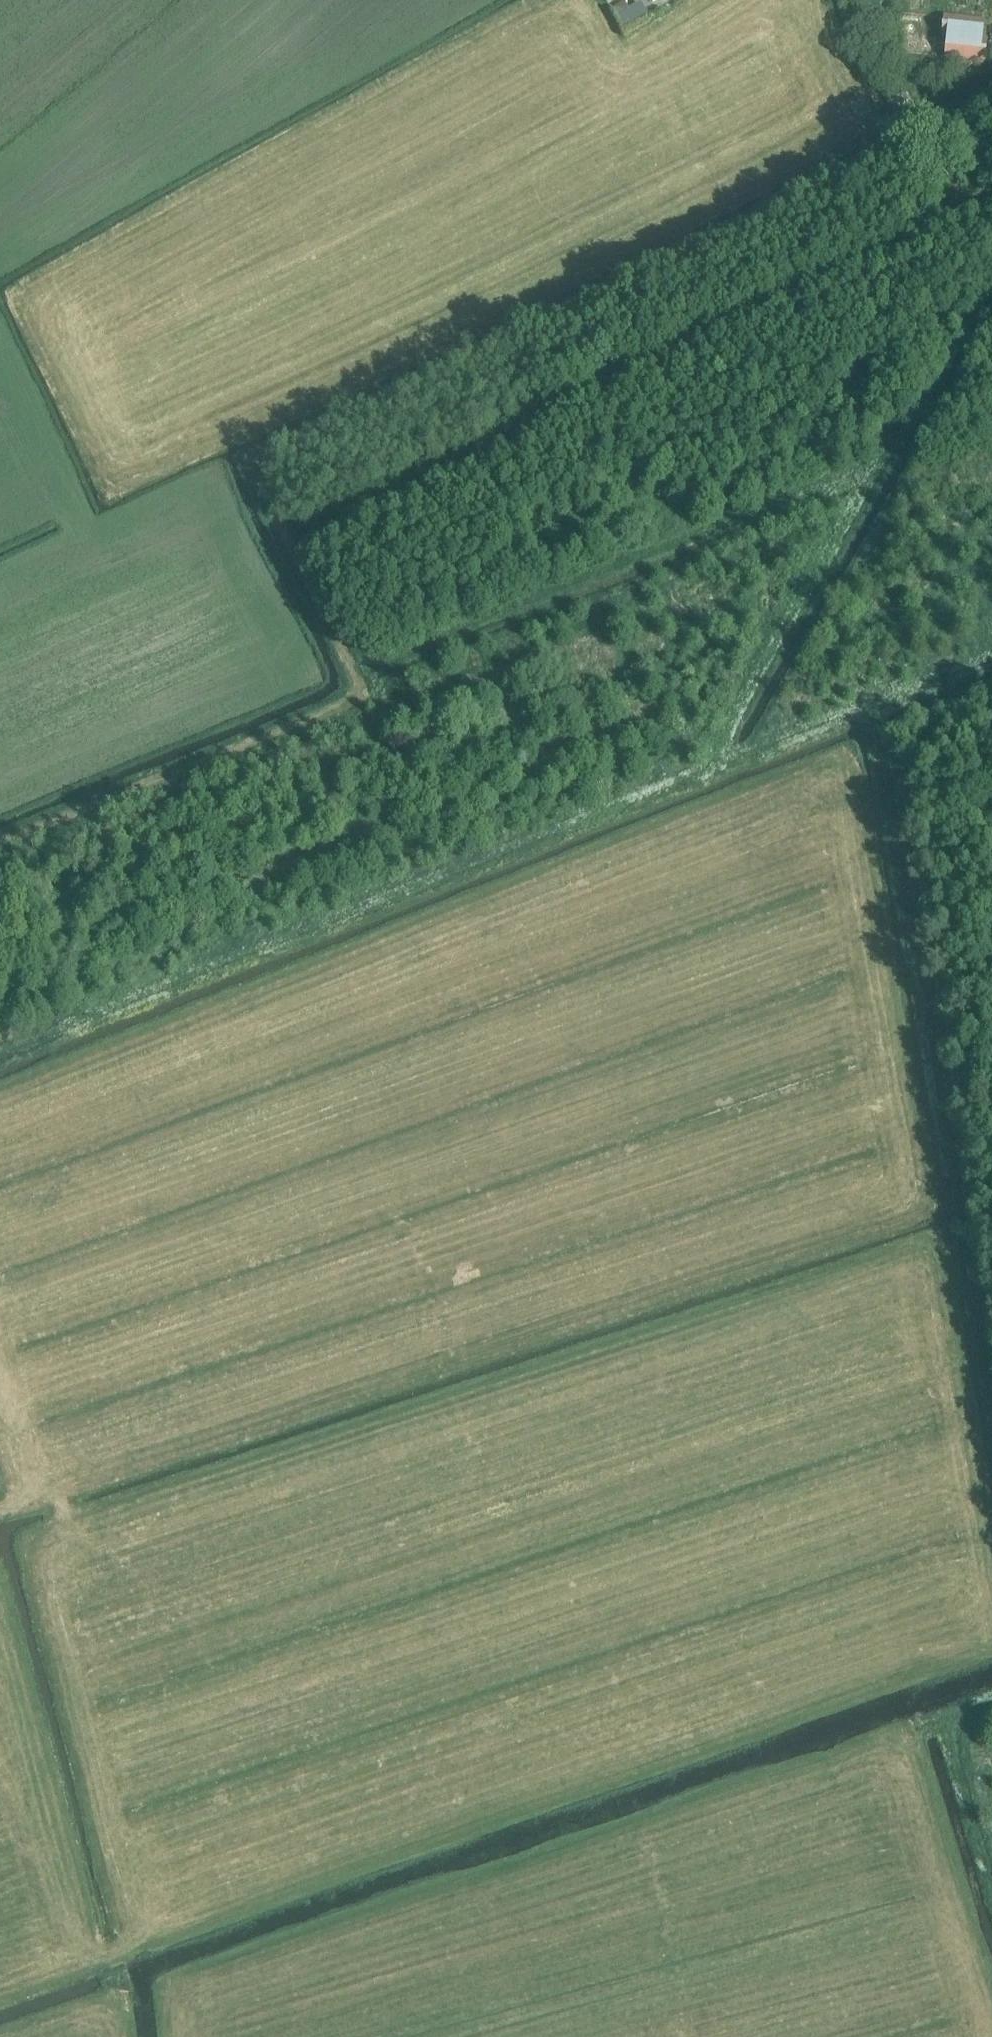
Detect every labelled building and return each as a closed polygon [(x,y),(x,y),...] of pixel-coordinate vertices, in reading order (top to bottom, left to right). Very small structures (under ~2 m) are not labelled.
[(639,3),(618,16),(626,28),(647,15),(639,3)] [(946,36),(944,59),(985,63),(988,40),(983,40),(984,23),(943,19),(941,36),(946,36)]
